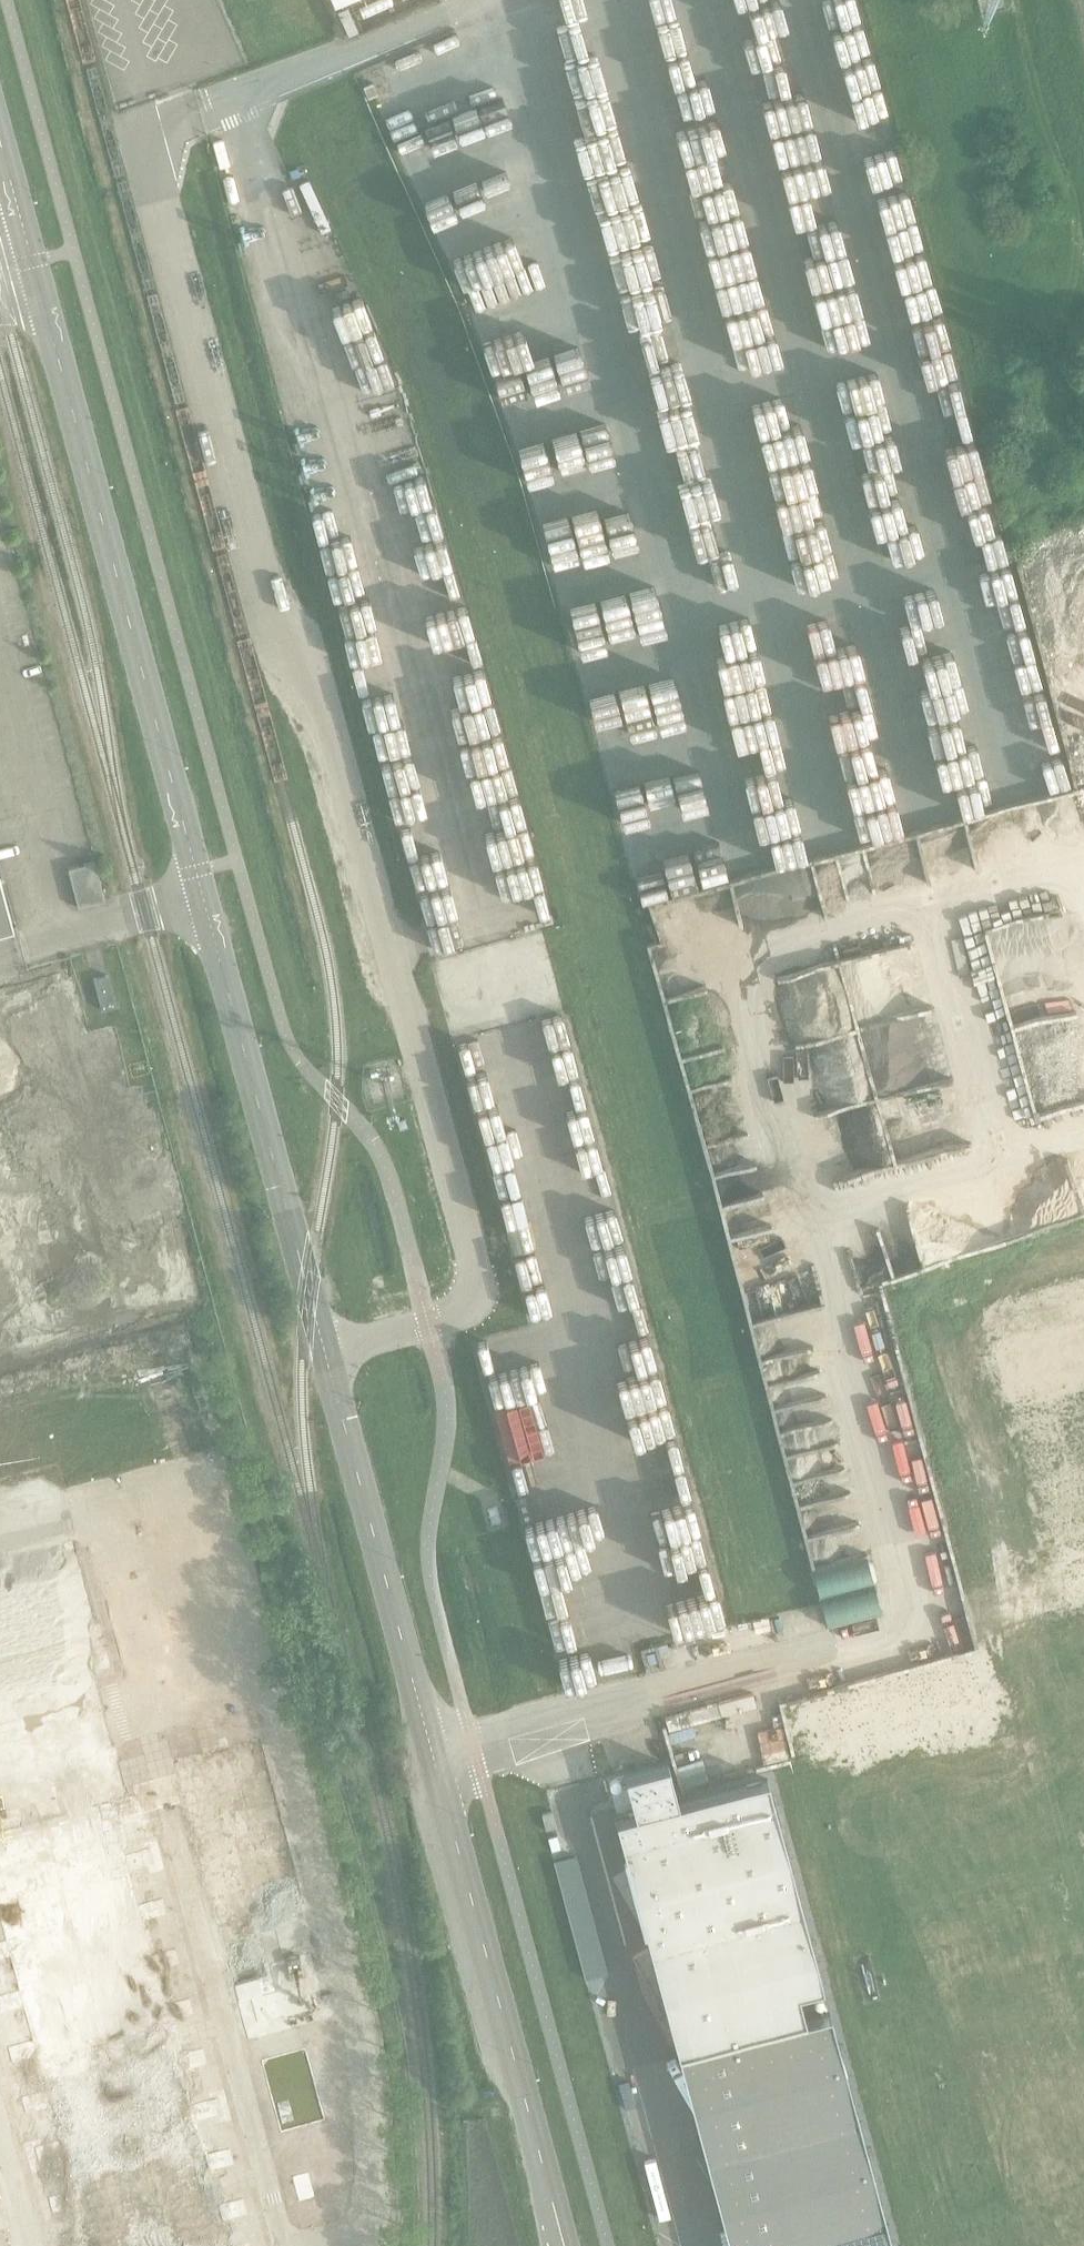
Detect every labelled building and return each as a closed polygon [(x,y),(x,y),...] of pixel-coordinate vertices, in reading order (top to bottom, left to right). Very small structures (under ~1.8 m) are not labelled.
[(371,439),(397,542),(442,531),(411,409),(399,412),(404,431),(371,439)] [(93,861),(67,868),(78,908),(105,900),(93,861)] [(0,877),(0,931),(13,927),(0,877)] [(783,1042),(841,1029),(836,1006),(823,1008),(817,978),(840,973),(837,963),(769,978),(783,1042)] [(93,977),(101,1009),(115,1005),(106,973),(93,977)] [(406,1120),(397,1122),(399,1132),(408,1130),(406,1120)] [(828,1624),(881,1611),(867,1551),(813,1564),(828,1624)] [(755,1691),(668,1714),(672,1730),(760,1708),(755,1691)] [(222,1733),(259,1732),(258,1710),(236,1711),(236,1720),(222,1721),(222,1733)] [(635,1814),(615,1820),(629,1872),(650,1950),(671,2027),(678,2053),(806,2019),(799,1993),(823,1987),(767,1779),(679,1802),(669,1765),(625,1777),(635,1814)] [(551,1808),(541,1811),(545,1827),(555,1824),(551,1808)] [(678,2053),(699,2132),(719,2209),(729,2245),(892,2245),(830,2013),(806,2019),(678,2053)]
